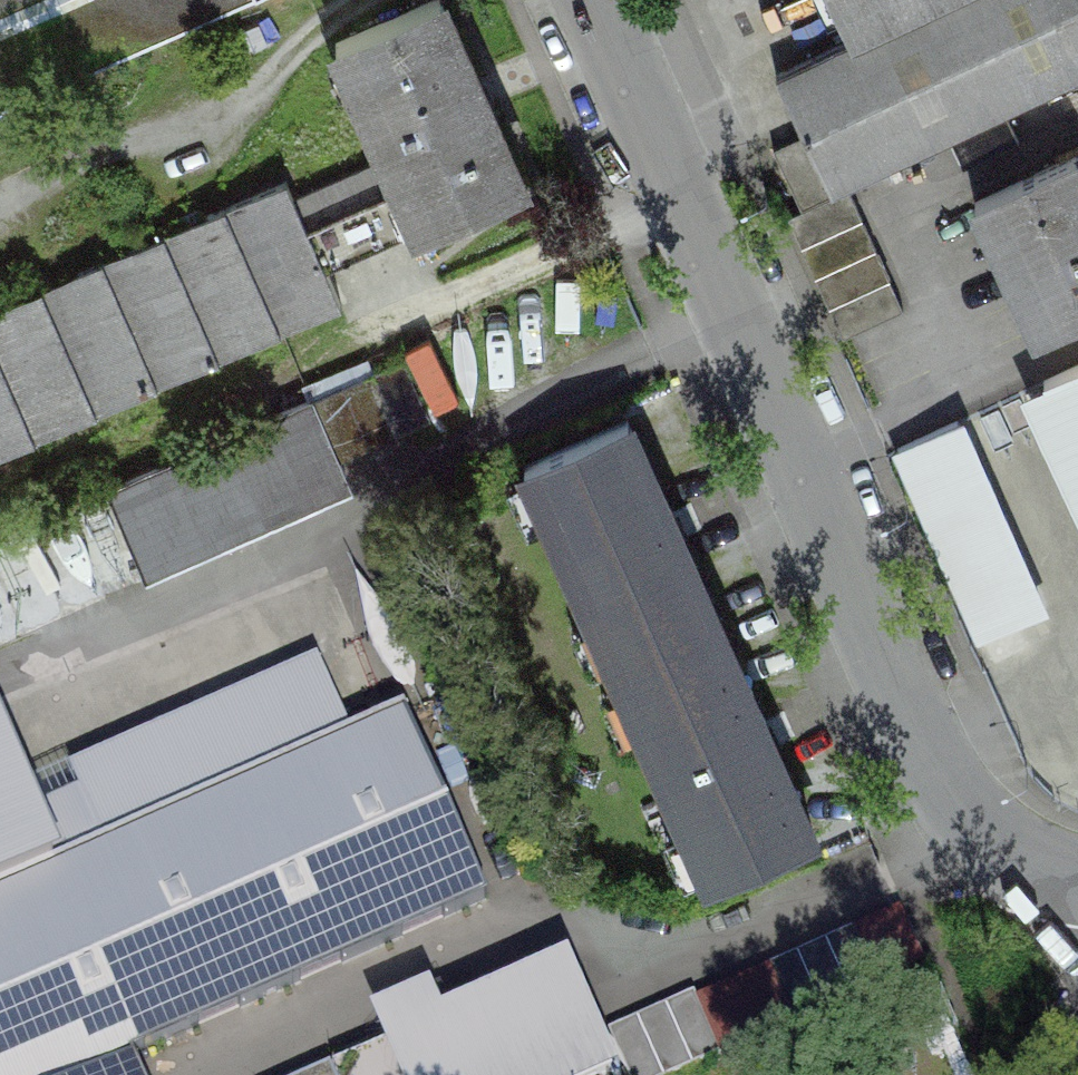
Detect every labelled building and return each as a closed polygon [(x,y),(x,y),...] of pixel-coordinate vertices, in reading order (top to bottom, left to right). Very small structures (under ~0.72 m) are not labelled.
[(248,0),(0,0),(0,109),(248,0)] [(420,234),(526,187),(442,0),(436,0),(335,45),(399,187),(418,229),(420,234)] [(852,40),(774,76),(803,134),(832,196),(848,189),(1077,79),(1077,0),(937,0),(852,40)] [(937,0),(833,0),(852,40),(937,0)] [(802,210),(832,196),(803,134),(773,148),(802,210)] [(974,202),(1036,335),(1077,316),(1077,158),(1077,155),(974,202)] [(343,309),(327,271),(308,229),(287,180),(0,305),(0,458),(343,309)] [(399,187),(308,229),(327,271),(418,229),(399,187)] [(905,308),(848,189),(832,196),(802,210),(786,218),(843,337),(905,308)] [(1070,371),(1077,389),(1077,364),(1043,380),(1045,383),(1070,371)] [(372,374),(312,401),(340,460),(399,434),(372,374)] [(312,401),(269,420),(303,494),(346,474),(340,460),(312,401)] [(523,466),(617,674),(720,628),(626,420),(523,466)] [(1042,612),(958,421),(896,448),(981,639),(1042,612)] [(231,436),(110,491),(150,580),(271,525),(231,436)] [(617,674),(712,885),(815,838),(720,628),(617,674)] [(352,736),(322,666),(72,775),(81,795),(30,817),(0,748),(0,889),(352,736)] [(130,1055),(487,899),(405,712),(352,736),(0,889),(0,1074),(139,1074),(130,1055)] [(854,929),(769,967),(794,1024),(879,986),(854,929)] [(331,1069),(333,1074),(601,1074),(610,1071),(565,968),(331,1069)] [(608,1031),(627,1074),(678,1074),(721,1056),(694,993),(608,1031)]
